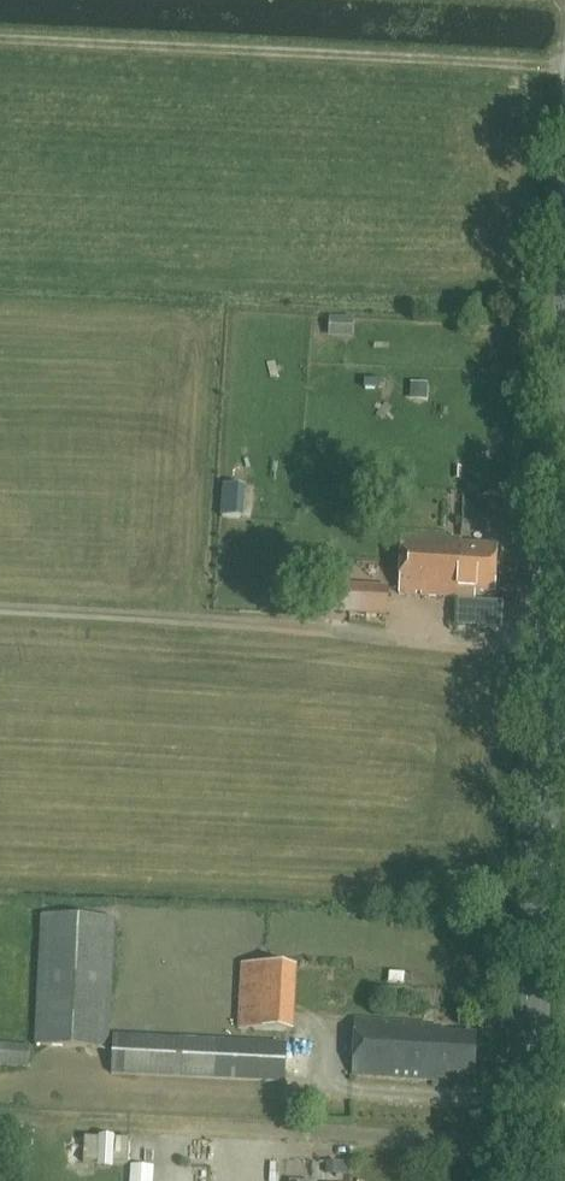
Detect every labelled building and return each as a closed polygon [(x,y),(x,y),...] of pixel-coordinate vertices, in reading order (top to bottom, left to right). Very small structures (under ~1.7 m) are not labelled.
[(458,590),(493,592),(496,545),(461,543),(461,538),(402,535),(399,593),(458,596),(458,590)] [(328,583),(327,612),(386,615),(388,586),(328,583)] [(114,919),(41,916),(35,1044),(107,1048),(114,919)] [(241,964),(237,1029),(293,1032),(297,968),(241,964)] [(442,1033),(443,1028),(428,1027),(428,1024),(355,1019),(351,1075),(437,1080),(438,1073),(473,1075),(476,1035),(442,1033)] [(113,1036),(111,1073),(284,1082),(285,1044),(113,1036)] [(29,1046),(0,1043),(0,1065),(27,1068),(29,1046)] [(85,1156),(105,1157),(106,1128),(86,1128),(85,1156)]
